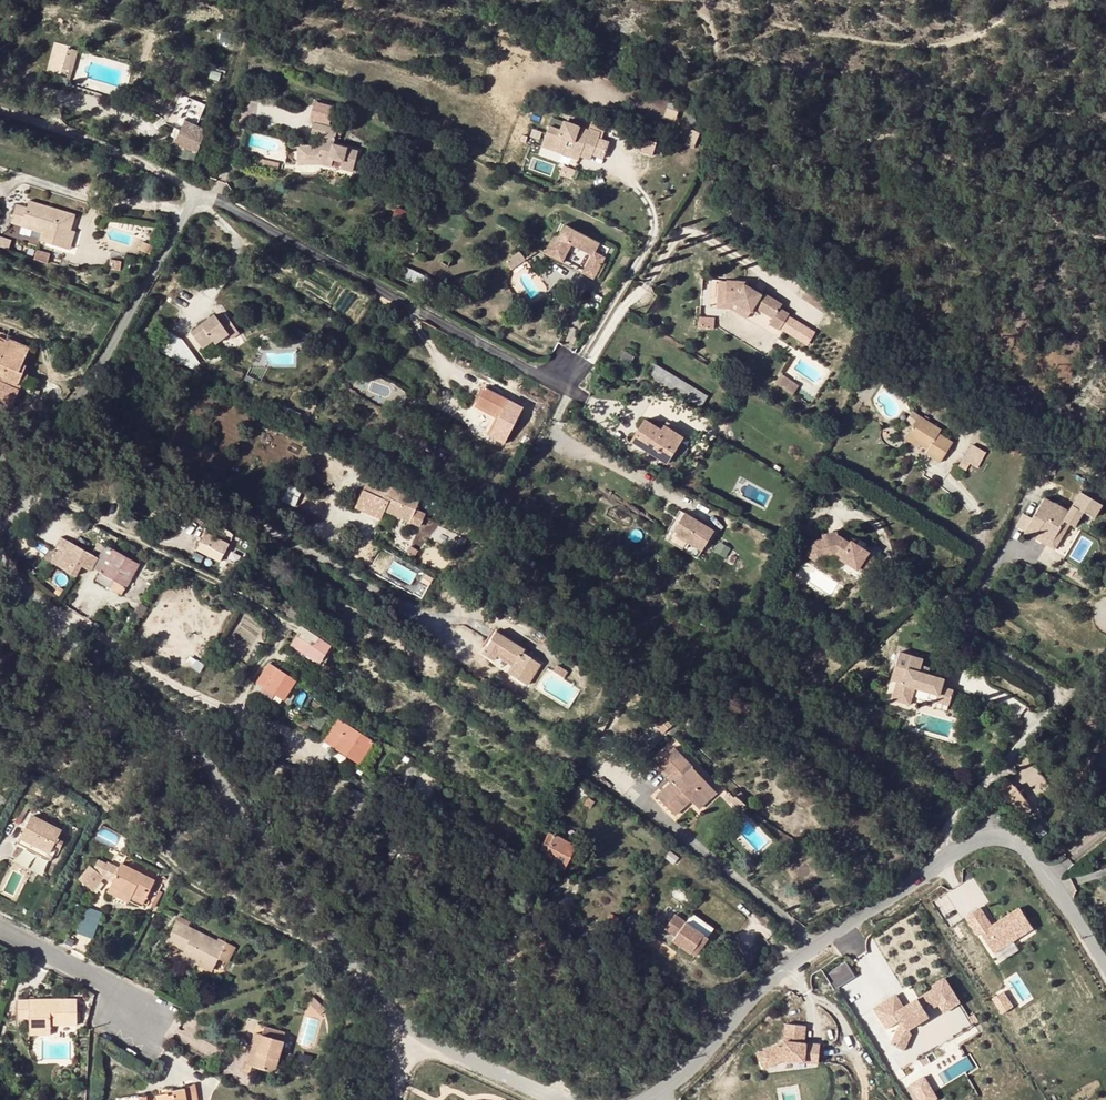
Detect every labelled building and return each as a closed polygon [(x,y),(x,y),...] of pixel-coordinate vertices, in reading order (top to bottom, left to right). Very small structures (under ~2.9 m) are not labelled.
[(48,69),(72,76),(80,47),(55,41),(48,69)] [(329,108),(308,104),(305,120),(325,125),(329,108)] [(570,149),(581,153),(589,131),(578,127),(580,122),(569,118),(568,120),(544,111),(540,121),(529,117),(524,131),(532,133),(530,139),(532,140),(541,143),(539,148),(552,153),(554,145),(559,147),(558,151),(569,154),(570,149)] [(198,151),(206,131),(185,122),(180,131),(177,139),(175,144),(198,151)] [(323,136),(331,138),(332,129),(310,124),(308,132),(323,136)] [(171,136),(177,139),(180,131),(174,129),(171,136)] [(320,146),(329,148),(329,144),(331,138),(323,136),(320,146)] [(654,155),(659,141),(644,136),(639,149),(654,155)] [(531,146),(539,148),(541,143),(532,140),(531,146)] [(355,151),(329,144),(329,148),(320,146),(296,146),(296,155),(303,155),(303,160),(318,160),(318,165),(325,165),(350,172),(355,151)] [(581,153),(570,149),(569,154),(580,158),(581,153)] [(296,155),(296,165),(318,165),(318,160),(303,160),(303,155),(296,155)] [(65,249),(70,231),(75,216),(30,202),(28,208),(17,204),(11,224),(23,228),(24,224),(44,230),(43,234),(40,241),(65,249)] [(44,230),(24,224),(23,228),(43,234),(44,230)] [(552,230),(542,251),(558,259),(568,238),(589,248),(594,238),(565,224),(560,234),(552,230)] [(384,228),(377,225),(370,240),(377,243),(384,228)] [(75,233),(70,231),(65,249),(70,250),(75,233)] [(0,239),(0,247),(8,250),(11,242),(0,239)] [(145,253),(149,246),(144,244),(143,243),(140,250),(145,253)] [(589,248),(579,269),(590,274),(600,253),(589,248)] [(503,262),(508,269),(523,260),(517,252),(503,262)] [(121,263),(111,261),(110,268),(120,270),(121,263)] [(607,278),(611,281),(618,268),(614,265),(607,278)] [(406,268),(402,277),(430,289),(434,281),(406,268)] [(751,306),(734,295),(729,295),(729,273),(722,273),(722,301),(731,301),(747,312),(751,306)] [(756,285),(757,282),(747,276),(749,273),(729,273),(729,295),(734,295),(751,306),(754,300),(773,312),(770,318),(781,325),(790,310),(780,304),(783,299),(762,286),(761,288),(756,285)] [(810,300),(817,291),(809,286),(803,295),(810,300)] [(817,292),(810,300),(819,306),(825,297),(817,292)] [(231,338),(238,333),(224,313),(217,318),(214,314),(191,331),(202,347),(213,339),(216,342),(228,334),(231,338)] [(716,326),(716,316),(702,316),(702,325),(716,326)] [(4,416),(8,408),(11,409),(19,392),(16,391),(19,383),(35,390),(39,381),(23,373),(24,371),(20,370),(22,366),(27,354),(14,349),(16,344),(7,340),(6,342),(0,340),(0,375),(2,376),(0,381),(0,414),(4,416)] [(14,349),(27,354),(29,349),(16,344),(14,349)] [(621,357),(630,363),(634,356),(625,350),(621,357)] [(647,373),(701,405),(707,395),(654,362),(647,373)] [(784,373),(779,381),(793,391),(799,384),(784,373)] [(494,413),(499,416),(489,435),(503,442),(518,415),(503,407),(507,399),(484,387),(475,403),(490,411),(494,413)] [(475,403),(472,409),(487,417),(490,411),(475,403)] [(489,435),(499,416),(494,413),(484,432),(489,435)] [(924,454),(939,462),(951,441),(937,433),(940,428),(917,415),(905,436),(920,444),(928,449),(924,454)] [(42,422),(29,416),(25,425),(39,430),(42,422)] [(680,440),(661,429),(645,418),(631,440),(667,461),(680,440)] [(664,425),(682,436),(684,432),(666,421),(664,425)] [(664,425),(661,429),(680,440),(682,436),(664,425)] [(920,444),(905,436),(902,440),(917,450),(920,444)] [(962,459),(969,463),(976,467),(985,451),(971,443),(962,459)] [(969,463),(962,459),(957,466),(965,471),(969,463)] [(380,520),(384,512),(410,522),(415,510),(419,499),(400,492),(399,494),(386,489),(368,482),(357,511),(380,520)] [(81,491),(78,497),(90,504),(94,498),(81,491)] [(1064,518),(1069,521),(1073,524),(1082,510),(1072,504),(1069,510),(1054,502),(1054,503),(1044,497),(1024,530),(1034,536),(1038,530),(1051,538),(1064,518)] [(96,500),(93,506),(102,511),(105,504),(96,500)] [(667,530),(682,540),(697,550),(712,526),(681,507),(667,530)] [(410,522),(420,526),(425,514),(415,510),(410,522)] [(117,511),(114,519),(136,530),(139,521),(117,511)] [(1069,521),(1064,518),(1051,538),(1048,544),(1053,547),(1069,521)] [(682,540),(667,530),(663,537),(678,546),(682,540)] [(1034,536),(1048,544),(1051,538),(1038,530),(1034,536)] [(424,536),(433,541),(435,536),(426,532),(424,536)] [(858,569),(866,574),(876,558),(868,554),(869,553),(851,542),(850,544),(844,541),(839,540),(836,532),(821,537),(823,541),(814,544),(806,557),(820,565),(823,558),(835,554),(842,557),(840,560),(858,570),(858,569)] [(95,580),(121,594),(137,563),(104,545),(100,553),(72,538),(60,561),(78,571),(83,561),(100,571),(95,580)] [(201,542),(198,549),(219,559),(222,553),(201,542)] [(251,593),(271,603),(276,594),(255,583),(251,593)] [(157,588),(152,585),(151,584),(143,596),(150,600),(157,588)] [(147,607),(140,603),(133,615),(140,619),(147,607)] [(324,653),(329,644),(302,627),(291,644),(316,659),(321,651),(324,653)] [(508,670),(527,682),(542,659),(495,630),(482,651),(493,658),(497,651),(514,661),(508,670)] [(944,685),(946,678),(931,674),(923,671),(925,663),(927,658),(914,654),(901,650),(897,663),(908,666),(904,682),(899,680),(893,699),(912,705),(918,687),(941,694),(944,685)] [(925,663),(923,671),(931,674),(934,666),(925,663)] [(269,664),(257,682),(264,687),(274,693),(283,699),(295,680),(269,664)] [(951,704),(955,688),(948,686),(944,685),(941,694),(940,701),(951,704)] [(270,700),(274,693),(264,687),(260,694),(270,700)] [(324,740),(358,763),(372,741),(338,719),(324,740)] [(656,726),(664,735),(670,729),(662,721),(656,726)] [(667,774),(685,758),(675,747),(657,763),(667,774)] [(1088,753),(1082,770),(1092,774),(1094,768),(1098,757),(1088,753)] [(667,774),(673,780),(675,782),(685,774),(681,769),(689,762),(685,758),(667,774)] [(276,774),(289,779),(293,768),(280,762),(276,774)] [(685,774),(675,782),(673,780),(657,795),(675,814),(691,800),(696,805),(705,796),(709,800),(717,792),(689,762),(681,769),(685,774)] [(346,786),(340,798),(363,810),(369,798),(346,786)] [(1004,795),(1022,817),(1033,809),(1015,787),(1004,795)] [(696,805),(699,809),(709,800),(705,796),(696,805)] [(63,829),(33,814),(21,838),(31,843),(28,847),(39,853),(41,848),(51,853),(55,844),(59,846),(61,847),(65,841),(59,838),(63,829)] [(554,837),(548,834),(544,842),(549,845),(544,856),(564,867),(576,845),(555,834),(554,837)] [(31,843),(21,838),(18,843),(28,847),(31,843)] [(39,853),(51,859),(59,846),(55,844),(51,853),(41,848),(39,853)] [(113,860),(105,853),(103,858),(102,862),(95,870),(104,877),(111,864),(119,870),(121,866),(113,860)] [(121,866),(109,891),(129,901),(132,897),(143,903),(155,880),(123,863),(121,866)] [(94,891),(104,877),(95,870),(91,867),(80,881),(94,891)] [(983,899),(968,909),(980,927),(983,925),(997,946),(1036,920),(1023,899),(995,917),(983,899)] [(95,937),(104,910),(88,905),(79,932),(95,937)] [(177,922),(188,927),(192,921),(180,915),(177,922)] [(673,940),(695,956),(708,937),(674,915),(665,928),(676,936),(673,940)] [(228,964),(236,949),(226,944),(225,946),(188,927),(177,922),(160,955),(178,965),(183,955),(198,962),(213,970),(218,959),(228,964)] [(198,962),(183,955),(180,960),(195,967),(198,962)] [(827,972),(835,987),(857,975),(848,960),(827,972)] [(931,981),(943,974),(941,970),(928,978),(931,981)] [(886,992),(872,1000),(882,1018),(898,1009),(898,1010),(885,1031),(897,1038),(906,1023),(904,1019),(924,1007),(922,1003),(935,996),(939,1004),(955,994),(943,974),(931,981),(900,999),(893,1003),(886,992)] [(893,988),(886,992),(893,1003),(900,999),(893,988)] [(306,1001),(315,1010),(321,1004),(312,994),(306,1001)] [(60,1020),(60,1024),(77,1024),(78,998),(31,998),(30,999),(19,999),(19,1017),(30,1017),(30,1025),(52,1025),(52,1020),(60,1020)] [(799,1020),(781,1020),(781,1040),(778,1040),(755,1051),(762,1065),(781,1056),(816,1056),(816,1038),(799,1038),(799,1020)] [(30,1033),(52,1034),(52,1025),(30,1025),(30,1033)] [(263,1035),(262,1034),(253,1065),(275,1072),(284,1041),(283,1041),(285,1031),(266,1026),(263,1035)] [(256,1033),(247,1064),(253,1065),(262,1034),(256,1033)] [(126,1052),(135,1059),(138,1055),(129,1049),(126,1052)] [(923,1099),(933,1099),(940,1096),(927,1074),(913,1083),(923,1099)] [(196,1083),(184,1085),(185,1088),(173,1090),(174,1094),(169,1095),(169,1092),(156,1095),(157,1099),(199,1099),(196,1083)]
